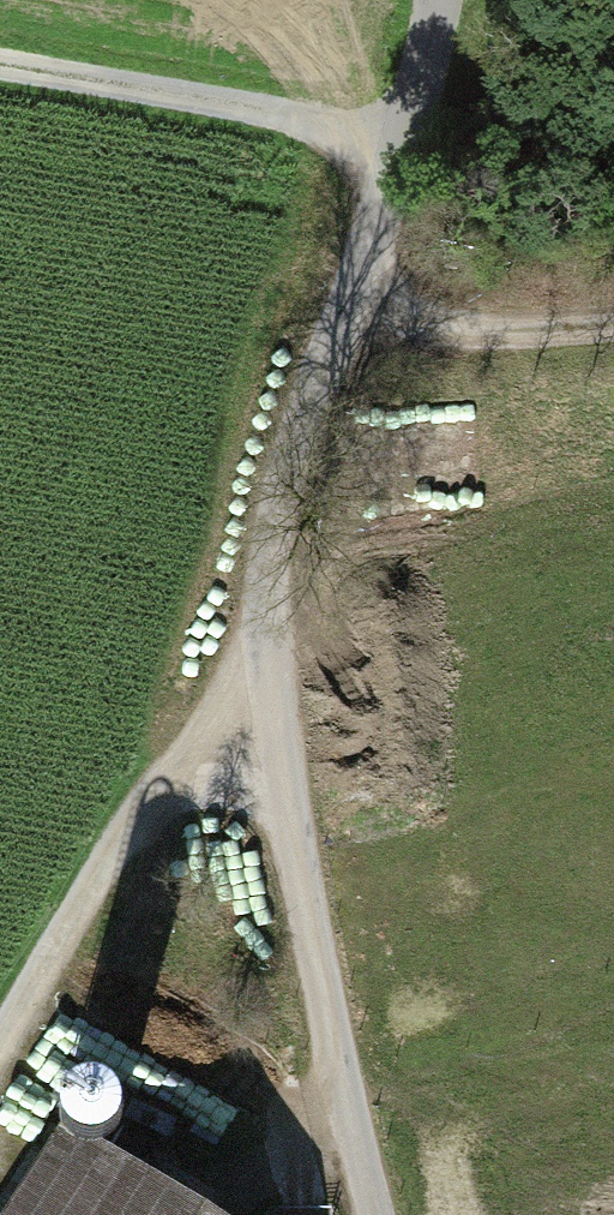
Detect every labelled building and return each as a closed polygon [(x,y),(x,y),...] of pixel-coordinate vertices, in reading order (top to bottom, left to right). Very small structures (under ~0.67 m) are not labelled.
[(87,1125),(95,1126),(103,1125),(110,1121),(115,1115),(118,1108),(119,1100),(117,1092),(112,1086),(106,1081),(99,1078),(91,1078),(83,1081),(77,1086),(72,1093),(70,1100),(71,1108),(74,1116),(80,1121),(87,1125)] [(54,1148),(11,1214),(161,1214),(54,1148)]
